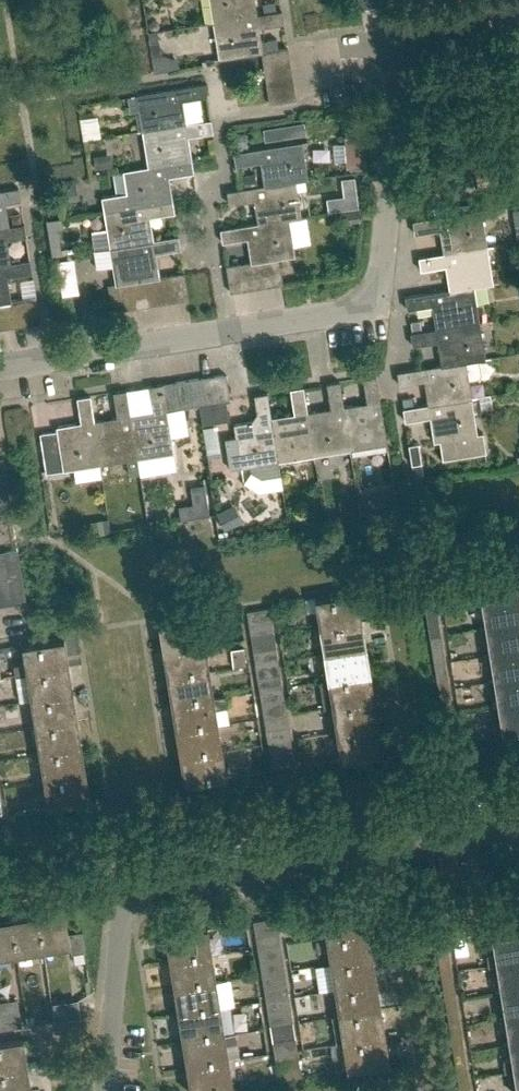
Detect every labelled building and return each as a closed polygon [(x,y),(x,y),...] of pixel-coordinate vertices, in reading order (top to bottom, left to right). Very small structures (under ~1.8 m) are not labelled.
[(256,14),(254,0),(210,0),(214,22),(256,15),(256,14)] [(360,8),(372,6),(371,0),(358,0),(359,8),(360,8)] [(265,77),(291,73),(287,47),(278,48),(276,38),(260,41),(258,27),(274,24),(274,25),(284,23),(282,10),(256,14),(256,15),(214,22),(220,59),(261,52),(265,77)] [(267,89),(293,85),(291,73),(265,77),(267,89)] [(185,124),(185,123),(181,99),(197,97),(207,96),(205,83),(137,94),(143,130),(185,124)] [(293,85),(267,89),(269,103),(296,99),(293,85)] [(148,167),(191,161),(191,160),(187,136),(202,133),(203,134),(212,132),(210,119),(185,123),(185,124),(143,130),(148,166),(148,167)] [(346,167),(364,166),(362,133),(344,134),(346,167)] [(294,180),(294,181),(307,179),(301,142),(233,153),(235,165),(245,163),(244,163),(261,160),(264,184),(265,185),(294,180)] [(129,207),(172,200),(172,199),(168,176),(184,173),(184,174),(193,172),(191,161),(148,167),(148,166),(123,170),(127,192),(102,196),(104,210),(129,206),(129,207)] [(300,217),(294,181),(294,180),(265,185),(264,184),(226,190),(228,203),(238,202),(238,201),(254,199),(258,223),(258,224),(288,219),(300,217)] [(0,190),(0,203),(10,201),(10,202),(20,200),(18,187),(0,190)] [(164,214),(174,212),(172,200),(129,207),(129,206),(104,210),(110,247),(153,240),(153,239),(149,216),(164,213),(164,214)] [(444,254),(487,247),(481,210),(415,221),(413,221),(415,233),(424,232),(424,231),(440,229),(444,253),(444,254)] [(294,256),(288,219),(258,224),(258,223),(220,229),(222,242),(232,240),(231,240),(247,237),(251,261),(252,261),(265,259),(278,257),(278,258),(294,256)] [(6,226),(0,227),(0,265),(4,264),(10,263),(7,244),(1,245),(0,240),(16,237),(16,238),(26,236),(24,223),(6,226)] [(132,281),(145,279),(158,277),(171,275),(184,273),(184,272),(158,276),(154,252),(170,249),(170,250),(180,248),(178,235),(153,239),(153,240),(110,247),(116,284),(119,283),(132,281)] [(473,286),(492,283),(487,247),(444,254),(444,253),(419,257),(421,269),(430,268),(430,267),(446,265),(450,289),(473,286)] [(282,283),(278,258),(278,257),(265,259),(269,285),(282,283)] [(36,296),(10,300),(6,276),(22,274),(32,273),(30,259),(10,263),(4,264),(0,265),(0,302),(9,301),(22,299),(36,296)] [(256,287),(269,285),(265,259),(252,261),(256,287)] [(243,289),(256,287),(252,261),(251,261),(239,263),(243,289)] [(230,291),(243,289),(239,263),(226,265),(230,291)] [(171,275),(175,300),(188,298),(184,273),(171,275)] [(162,302),(175,300),(171,275),(158,277),(162,302)] [(150,304),(162,302),(158,277),(145,279),(150,304)] [(136,307),(150,304),(145,279),(132,281),(136,307)] [(123,309),(136,307),(132,281),(119,283),(123,309)] [(479,322),(473,286),(450,289),(405,296),(407,309),(417,307),(416,307),(432,304),(436,328),(436,329),(479,322)] [(74,310),(71,293),(62,294),(65,312),(74,310)] [(22,299),(26,325),(40,322),(36,296),(22,299)] [(13,327),(26,325),(22,299),(9,301),(13,327)] [(13,327),(9,301),(0,302),(0,324),(1,329),(13,327)] [(465,362),(479,360),(481,360),(485,359),(479,322),(436,329),(436,328),(411,332),(413,345),(422,344),(422,343),(438,341),(442,365),(465,362)] [(408,383),(424,380),(428,404),(428,405),(471,398),(468,383),(481,381),(484,376),(481,360),(479,360),(465,362),(442,365),(397,372),(399,385),(408,383)] [(216,401),(225,400),(230,399),(226,374),(212,376),(216,401)] [(342,406),(349,448),(387,442),(380,402),(376,375),(362,377),(364,387),(364,386),(367,402),(343,406),(342,406)] [(204,403),(216,401),(212,376),(200,378),(204,403)] [(200,404),(204,403),(200,378),(187,380),(191,405),(200,404)] [(179,407),(191,405),(187,380),(175,382),(179,407)] [(342,406),(343,406),(339,381),(326,383),(328,392),(331,408),(307,412),(306,412),(313,454),(349,448),(342,406)] [(166,409),(179,407),(175,382),(149,386),(151,395),(154,411),(130,415),(129,416),(136,458),(137,457),(173,452),(166,409)] [(306,412),(307,412),(303,386),(290,389),(291,398),(292,398),(295,414),(271,418),(270,418),(277,460),(313,454),(306,412)] [(129,416),(130,415),(126,389),(113,391),(115,401),(118,417),(94,421),(93,421),(100,463),(127,459),(129,474),(139,473),(137,457),(136,458),(129,416)] [(236,436),(225,438),(230,468),(252,465),(252,469),(256,472),(260,475),(279,472),(277,460),(270,418),(271,418),(267,393),(267,392),(254,394),(254,395),(255,404),(256,403),(259,420),(234,424),(236,436)] [(93,421),(94,421),(90,395),(77,397),(78,407),(79,407),(82,423),(57,427),(57,431),(39,434),(46,472),(63,470),(63,469),(100,463),(93,421)] [(403,408),(414,406),(412,397),(402,399),(403,408)] [(428,405),(428,404),(403,408),(405,421),(414,419),(430,416),(434,441),(440,440),(443,459),(486,453),(482,433),(476,433),(471,398),(428,405)] [(225,400),(216,401),(204,403),(200,404),(202,423),(228,419),(225,400)] [(218,440),(206,442),(208,453),(220,451),(218,440)] [(412,464),(421,463),(418,443),(409,444),(412,464)] [(11,511),(7,485),(0,486),(0,513),(11,511)] [(9,577),(21,576),(17,549),(5,551),(9,577)] [(9,577),(5,551),(0,552),(0,579),(9,577)] [(518,595),(518,567),(477,573),(481,601),(518,595)] [(9,577),(13,604),(26,602),(21,576),(9,577)] [(13,604),(9,577),(0,579),(0,595),(2,605),(13,604)] [(432,582),(422,583),(426,610),(436,608),(432,582)] [(320,627),(361,620),(357,593),(315,600),(320,627)] [(518,622),(518,595),(481,601),(485,627),(518,622)] [(249,625),(272,621),(269,608),(247,611),(249,625)] [(436,608),(426,610),(430,636),(441,635),(436,608)] [(164,652),(205,645),(201,618),(159,625),(164,652)] [(324,653),(366,647),(361,620),(320,627),(324,653)] [(251,638),(274,634),(272,621),(249,625),(251,638)] [(518,649),(518,622),(485,627),(490,653),(518,649)] [(253,651),(276,647),(274,634),(251,638),(253,651)] [(441,635),(430,636),(434,663),(445,661),(441,635)] [(27,674),(68,667),(64,640),(22,646),(25,662),(14,664),(15,675),(27,674)] [(168,678),(209,672),(205,645),(164,652),(168,678)] [(255,664),(278,661),(276,647),(253,651),(255,664)] [(328,680),(370,673),(366,647),(324,653),(328,680)] [(518,676),(518,649),(490,653),(494,680),(518,676)] [(258,677),(280,674),(278,661),(255,664),(258,677)] [(445,661),(434,663),(438,689),(449,687),(445,661)] [(31,700),(73,694),(68,667),(27,674),(31,700)] [(214,698),(213,697),(209,672),(168,678),(172,704),(214,698)] [(332,706),(374,699),(370,673),(328,680),(319,681),(323,707),(332,706)] [(260,691),(282,687),(280,674),(258,677),(260,691)] [(518,703),(518,676),(494,680),(498,706),(518,703)] [(262,704),(284,700),(282,687),(260,691),(262,704)] [(449,687),(438,689),(443,715),(453,714),(449,687)] [(35,726),(77,720),(73,694),(31,700),(35,726)] [(176,731),(218,724),(215,708),(226,706),(225,695),(213,697),(214,698),(172,704),(176,731)] [(337,732),(378,726),(374,699),(332,706),(337,732)] [(264,717),(286,713),(284,700),(262,704),(264,717)] [(498,706),(502,734),(518,731),(518,703),(498,706)] [(266,730),(288,727),(286,713),(264,717),(266,730)] [(447,742),(457,740),(453,714),(443,715),(447,742)] [(40,753),(81,746),(77,720),(35,726),(40,753)] [(180,757),(222,751),(218,724),(176,731),(180,757)] [(378,726),(337,732),(341,760),(383,753),(378,726)] [(268,743),(291,740),(288,727),(266,730),(268,743)] [(270,757),(293,753),(291,740),(268,743),(270,757)] [(44,779),(85,772),(81,746),(40,753),(44,779)] [(222,751),(180,757),(185,784),(226,778),(222,751)] [(293,753),(270,757),(272,770),(295,766),(293,753)] [(85,772),(44,779),(48,806),(90,800),(85,772)] [(326,937),(368,930),(364,902),(362,903),(359,886),(328,891),(331,908),(322,909),(326,937)] [(65,910),(37,915),(43,950),(71,945),(72,954),(86,952),(83,931),(69,933),(65,910)] [(17,954),(43,950),(37,915),(11,919),(17,954)] [(256,934),(278,931),(276,917),(254,921),(256,934)] [(17,954),(11,919),(0,921),(0,956),(17,954)] [(170,961),(212,955),(208,927),(165,934),(170,961)] [(331,963),(372,956),(368,930),(326,937),(331,963)] [(258,947),(280,944),(278,931),(256,934),(258,947)] [(518,960),(518,932),(492,937),(495,953),(487,954),(489,965),(497,964),(518,960)] [(260,960),(282,957),(280,944),(258,947),(260,960)] [(448,945),(437,946),(441,973),(452,971),(448,945)] [(174,988),(216,981),(212,955),(170,961),(174,988)] [(335,989),(377,983),(372,956),(331,963),(335,989)] [(262,974),(284,970),(282,957),(260,960),(262,974)] [(518,987),(518,960),(497,964),(501,990),(518,987)] [(264,987),(287,983),(284,970),(262,974),(264,987)] [(452,971),(441,973),(445,999),(456,997),(452,971)] [(178,1014),(220,1007),(216,981),(174,988),(178,1014)] [(266,1000),(289,996),(287,983),(264,987),(266,1000)] [(339,1015),(381,1009),(377,983),(335,989),(339,1015)] [(518,1014),(518,987),(501,990),(505,1016),(518,1014)] [(56,1012),(78,1008),(77,996),(54,1000),(56,1012)] [(268,1013),(291,1010),(289,996),(266,1000),(268,1013)] [(456,997),(445,999),(449,1025),(460,1024),(456,997)] [(0,1002),(0,1015),(19,1012),(17,999),(0,1002)] [(220,1007),(178,1014),(182,1040),(224,1034),(220,1007)] [(336,1043),(343,1042),(385,1035),(381,1009),(339,1015),(332,1017),(336,1043)] [(270,1026),(293,1023),(291,1010),(268,1013),(270,1026)] [(21,1023),(19,1012),(0,1015),(0,1027),(0,1029),(21,1026),(21,1023)] [(518,1042),(518,1014),(505,1016),(509,1043),(518,1042)] [(273,1039),(295,1036),(293,1023),(270,1026),(273,1039)] [(449,1025),(452,1041),(454,1052),(464,1050),(460,1024),(449,1025)] [(187,1067),(229,1060),(224,1034),(182,1040),(187,1067)] [(385,1035),(343,1042),(347,1069),(348,1069),(389,1062),(385,1035)] [(275,1053),(297,1049),(295,1036),(273,1039),(275,1053)] [(27,1066),(23,1039),(0,1043),(0,1070),(27,1066)] [(518,1069),(518,1042),(509,1043),(512,1059),(503,1060),(505,1071),(514,1070),(514,1069),(518,1069)] [(277,1066),(299,1062),(297,1049),(275,1053),(277,1066)] [(187,1067),(190,1090),(210,1090),(233,1087),(229,1060),(187,1067)] [(299,1062),(277,1066),(279,1079),(301,1075),(299,1062)] [(27,1066),(0,1070),(0,1090),(31,1090),(27,1066)] [(468,1077),(458,1078),(460,1090),(471,1090),(468,1077)]
